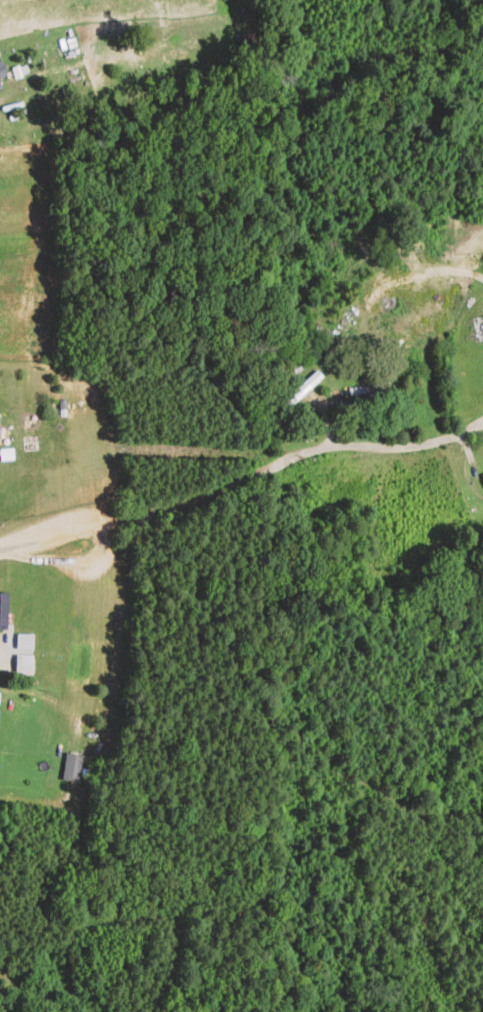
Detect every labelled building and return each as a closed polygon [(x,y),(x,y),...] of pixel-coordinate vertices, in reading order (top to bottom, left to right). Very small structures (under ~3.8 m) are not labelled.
[(64,64),(62,53),(73,51),(70,40),(53,44),(58,65),(64,64)] [(472,320),(475,339),(482,338),(482,318),(472,320)] [(282,403),(288,411),(324,381),(318,373),(282,403)] [(350,398),(391,392),(390,384),(349,390),(350,398)] [(16,674),(33,674),(33,656),(16,656),(16,674)] [(79,783),(85,757),(67,753),(62,779),(79,783)]
